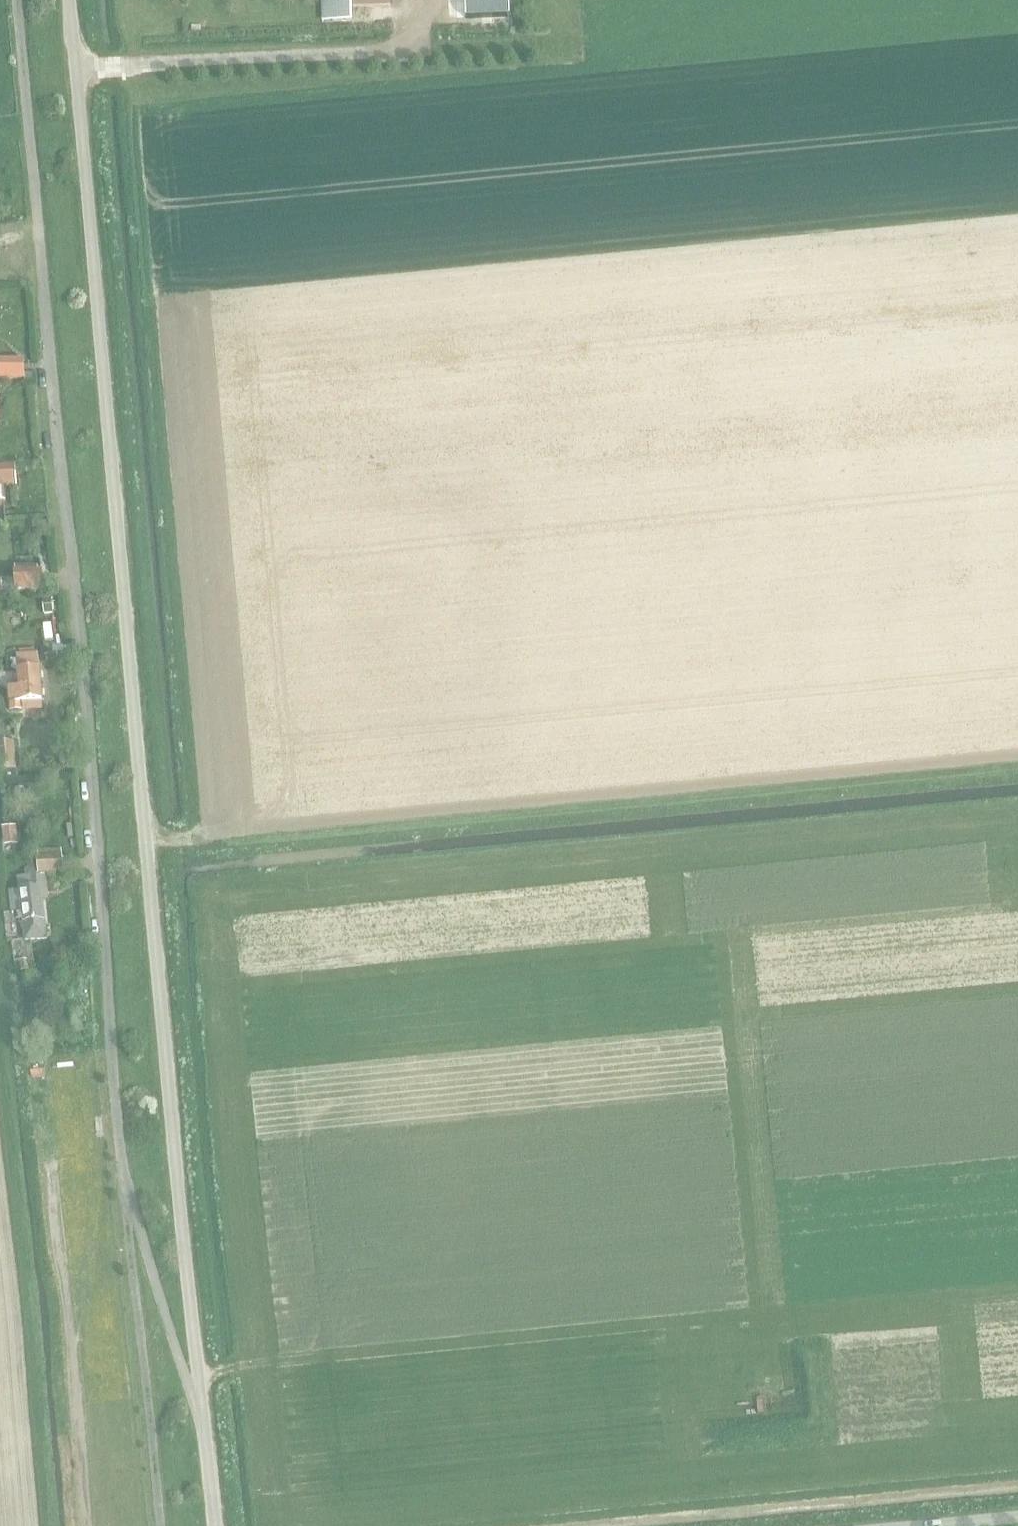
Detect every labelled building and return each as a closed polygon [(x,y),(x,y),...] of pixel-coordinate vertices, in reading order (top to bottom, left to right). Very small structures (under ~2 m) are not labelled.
[(333,22),(351,21),(351,10),(389,8),(389,0),(332,0),(333,22)] [(508,20),(507,0),(465,0),(466,20),(480,20),(480,26),(495,26),(495,21),(508,20)] [(21,361),(0,363),(0,381),(22,379),(21,361)] [(0,465),(0,505),(5,505),(3,484),(16,483),(16,473),(15,464),(0,465)] [(43,573),(37,574),(36,566),(17,568),(18,577),(14,578),(16,594),(45,590),(43,573)] [(11,706),(9,706),(10,712),(43,710),(42,703),(40,671),(39,656),(20,657),(21,672),(19,672),(21,690),(10,690),(11,706)] [(0,746),(0,783),(18,781),(13,744),(0,746)] [(16,826),(3,827),(4,846),(17,845),(16,826)] [(25,940),(47,938),(41,891),(47,891),(45,875),(63,873),(61,857),(38,860),(38,867),(26,868),(26,876),(18,877),(19,891),(10,892),(12,913),(22,912),(25,940)]
